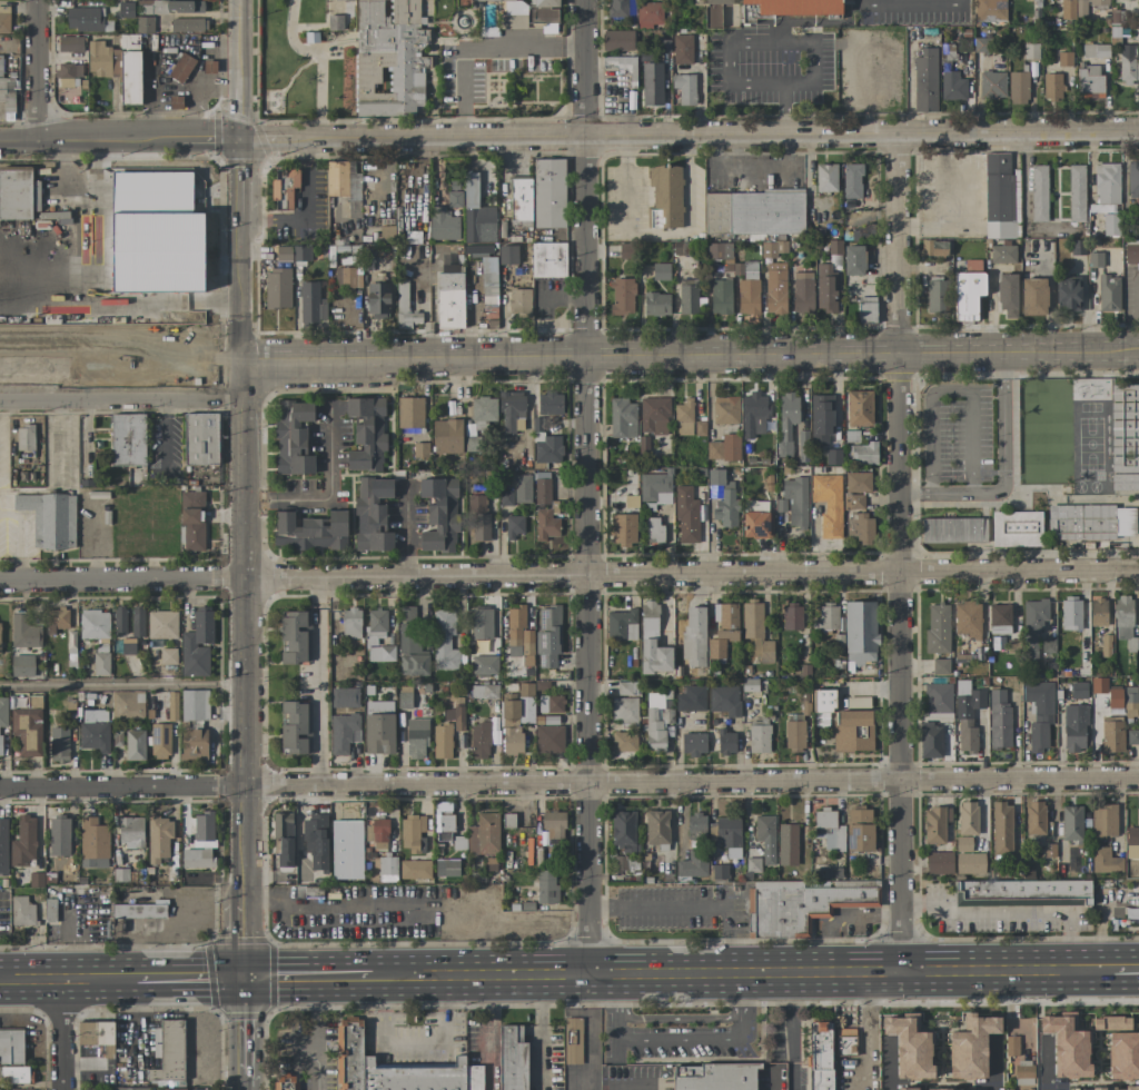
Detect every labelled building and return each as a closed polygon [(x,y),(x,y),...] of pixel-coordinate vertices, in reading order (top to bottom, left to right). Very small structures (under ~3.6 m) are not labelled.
[(166,13),(165,0),(151,1),(152,14),(166,13)] [(357,117),(415,117),(417,107),(424,105),(425,68),(432,69),(432,57),(422,58),(420,50),(429,41),(429,32),(422,30),(420,12),(421,0),(358,0),(357,117)] [(531,4),(528,7),(527,23),(561,23),(560,0),(531,0),(531,4)] [(626,18),(626,22),(634,23),(635,2),(633,2),(633,0),(608,0),(608,17),(626,18)] [(732,0),(705,0),(705,27),(721,27),(721,5),(732,4),(732,0)] [(757,4),(757,15),(841,15),(841,0),(740,0),(740,4),(757,4)] [(976,20),(1005,20),(1006,0),(976,0),(976,20)] [(1078,0),(1077,0),(1076,17),(1086,18),(1087,0),(1078,0)] [(204,1),(167,1),(167,12),(204,12),(204,1)] [(132,2),(119,3),(119,11),(128,11),(128,17),(133,16),(132,2)] [(637,2),(637,26),(662,27),(662,3),(637,2)] [(756,5),(744,5),(743,22),(756,22),(756,5)] [(103,8),(66,8),(67,31),(103,31),(103,8)] [(11,33),(0,33),(0,12),(11,12),(11,33)] [(342,30),(342,15),(328,16),(328,31),(342,30)] [(153,33),(153,17),(136,17),(136,33),(153,33)] [(171,19),(171,32),(207,31),(207,18),(171,19)] [(602,50),(633,51),(633,31),(602,30),(602,50)] [(139,35),(120,35),(120,49),(139,49),(139,35)] [(672,35),(673,65),(692,64),(692,35),(672,35)] [(82,52),(83,37),(59,37),(58,52),(82,52)] [(991,38),(974,38),(974,52),(991,52),(991,38)] [(111,76),(111,43),(88,43),(88,76),(111,76)] [(1039,44),(1024,44),(1023,59),(1039,60),(1039,44)] [(1109,45),(1082,44),(1082,57),(1108,58),(1109,45)] [(1138,86),(1138,45),(1121,45),(1119,85),(1138,86)] [(914,57),(915,112),(938,112),(936,48),(920,48),(920,57),(914,57)] [(141,105),(140,51),(121,51),(121,105),(141,105)] [(1058,66),(1072,67),(1072,53),(1058,52),(1058,66)] [(195,60),(180,53),(169,77),(184,84),(195,60)] [(636,57),(602,57),(602,69),(628,69),(628,88),(636,88),(636,57)] [(642,106),(663,105),(662,63),(642,63),(642,106)] [(82,78),(82,65),(57,64),(56,87),(73,87),(73,77),(82,78)] [(1077,67),(1077,98),(1103,98),(1104,75),(1098,75),(1099,67),(1077,67)] [(967,100),(966,79),(958,79),(958,71),(941,72),(942,101),(967,100)] [(1006,98),(1005,71),(979,72),(980,99),(1006,98)] [(1028,72),(1009,72),(1009,104),(1028,104),(1028,72)] [(695,74),(672,75),(672,90),(679,90),(680,106),(696,105),(695,74)] [(1043,100),(1063,100),(1062,74),(1043,74),(1043,100)] [(6,102),(0,102),(0,78),(17,78),(17,113),(6,113),(6,102)] [(985,238),(1019,238),(1018,174),(1010,174),(1010,154),(984,154),(985,238)] [(534,228),(565,228),(565,159),(534,159),(534,228)] [(115,161),(115,219),(163,218),(162,160),(115,161)] [(1127,161),(1127,195),(1138,195),(1138,162),(1127,161)] [(165,180),(191,180),(191,162),(165,163),(165,180)] [(361,173),(354,173),(354,162),(326,162),(326,196),(349,196),(348,217),(360,217),(361,173)] [(815,165),(816,192),(837,192),(836,164),(815,165)] [(861,198),(861,164),(843,164),(843,198),(861,198)] [(1119,164),(1095,164),(1095,204),(1119,204),(1119,164)] [(1085,222),(1084,165),(1069,165),(1069,222),(1085,222)] [(1047,222),(1047,166),(1032,166),(1031,222),(1047,222)] [(662,228),(682,228),(681,167),(648,167),(648,187),(653,187),(653,208),(661,208),(662,228)] [(11,229),(11,220),(32,220),(32,168),(0,168),(0,229),(11,229)] [(299,169),(271,170),(272,212),(293,212),(292,188),(299,188),(299,169)] [(478,173),(464,173),(464,243),(496,243),(496,207),(478,207),(478,173)] [(511,178),(510,221),(520,222),(520,228),(531,228),(532,178),(511,178)] [(462,191),(448,191),(447,208),(462,208),(462,191)] [(704,192),(705,234),(804,233),(803,191),(704,192)] [(459,217),(450,217),(450,208),(430,207),(429,240),(458,241),(459,217)] [(660,210),(650,210),(650,228),(661,228),(660,210)] [(1103,236),(1119,236),(1119,214),(1103,214),(1103,236)] [(200,222),(200,280),(66,281),(66,271),(47,271),(46,234),(38,234),(38,224),(200,222)] [(407,244),(420,244),(421,233),(407,233),(407,244)] [(762,258),(777,258),(777,253),(786,253),(786,234),(777,234),(777,239),(765,239),(765,235),(748,235),(748,242),(761,242),(762,258)] [(1125,238),(1138,238),(1138,262),(1125,262),(1125,238)] [(841,240),(828,240),(828,255),(841,255),(841,240)] [(947,241),(922,241),(921,256),(947,257),(947,241)] [(566,243),(531,243),(531,278),(566,277),(566,243)] [(707,260),(731,259),(731,244),(707,244),(707,260)] [(310,246),(293,246),(293,261),(310,261),(310,246)] [(517,246),(499,246),(499,264),(517,264),(517,246)] [(865,246),(844,246),(844,276),(865,275),(865,246)] [(1015,263),(1015,246),(990,246),(991,263),(1015,263)] [(291,261),(291,247),(277,247),(277,260),(291,261)] [(1102,268),(1102,253),(1089,253),(1089,267),(1102,268)] [(498,318),(496,257),(481,257),(483,319),(498,318)] [(786,314),(786,263),(766,263),(766,314),(786,314)] [(670,264),(653,264),(653,280),(669,281),(670,264)] [(836,313),(835,264),(816,264),(817,313),(836,313)] [(438,329),(464,328),(463,265),(436,265),(438,329)] [(290,269),(265,270),(266,309),(291,308),(290,269)] [(758,314),(759,271),(744,270),(744,280),(738,280),(738,314),(758,314)] [(813,313),(813,272),(792,273),(793,313),(813,313)] [(977,296),(985,295),(985,272),(954,273),(955,321),(977,321),(977,296)] [(1016,274),(997,274),(998,310),(1004,310),(1004,319),(1017,319),(1016,274)] [(1120,276),(1099,276),(1099,311),(1119,311),(1120,276)] [(1081,277),(1056,277),(1057,313),(1081,312),(1081,277)] [(611,315),(634,315),(634,279),(611,278),(611,315)] [(1046,278),(1021,279),(1022,315),(1047,315),(1046,278)] [(927,313),(946,313),(945,279),(926,280),(927,313)] [(678,314),(697,314),(698,280),(679,280),(678,314)] [(732,314),(731,280),(710,280),(711,315),(732,314)] [(319,281),(300,282),(300,323),(326,322),(326,299),(319,299),(319,281)] [(407,282),(396,283),(397,329),(412,329),(412,324),(422,324),(422,312),(408,312),(407,282)] [(368,318),(390,317),(389,283),(367,283),(368,318)] [(531,290),(510,289),(509,317),(531,317),(531,290)] [(670,316),(670,293),(644,293),(644,315),(670,316)] [(217,295),(181,295),(181,314),(217,314),(217,295)] [(876,298),(859,297),(859,323),(876,323),(876,298)] [(873,426),(872,391),(847,391),(847,426),(873,426)] [(501,433),(524,433),(524,392),(501,392),(501,433)] [(563,393),(539,392),(538,415),(562,415),(563,393)] [(799,423),(799,392),(778,393),(779,457),(792,457),(791,423),(799,423)] [(769,419),(768,394),(741,394),(742,440),(754,440),(753,434),(765,434),(764,419),(769,419)] [(831,395),(810,395),(811,444),(832,444),(831,395)] [(424,398),(398,397),(398,429),(423,429),(424,398)] [(472,398),(472,430),(484,430),(484,421),(496,421),(496,397),(472,398)] [(692,397),(683,398),(683,404),(675,405),(676,431),(693,431),(692,397)] [(739,424),(738,397),(712,397),(713,424),(739,424)] [(383,398),(347,399),(347,419),(354,419),(355,449),(347,449),(347,471),(384,471),(383,398)] [(669,398),(641,398),(640,433),(668,434),(669,398)] [(636,438),(636,400),(610,400),(610,438),(636,438)] [(314,474),(314,456),(306,456),(306,424),(313,424),(313,402),(276,402),(276,474),(314,474)] [(145,465),(145,414),(110,415),(111,466),(145,465)] [(218,414),(184,414),(184,465),(218,465),(218,414)] [(461,420),(432,420),(433,454),(462,454),(461,420)] [(695,436),(705,436),(706,421),(695,421),(695,436)] [(34,426),(16,427),(17,451),(35,451),(34,426)] [(858,431),(846,430),(845,442),(857,444),(858,431)] [(808,431),(799,431),(798,458),(807,458),(808,431)] [(534,463),(562,462),(561,434),(533,435),(534,463)] [(707,442),(707,460),(740,460),(740,434),(721,434),(721,442),(707,442)] [(465,451),(477,451),(477,444),(472,444),(472,437),(465,437),(465,451)] [(850,445),(850,463),(877,464),(877,442),(867,441),(867,445),(850,445)] [(413,458),(428,458),(428,443),(413,443),(413,458)] [(841,464),(841,450),(826,450),(826,464),(841,464)] [(738,528),(738,499),(734,499),(734,481),(724,481),(724,469),(708,469),(708,486),(717,487),(717,500),(713,500),(713,520),(721,520),(721,528),(738,528)] [(870,473),(846,473),(846,492),(870,493),(870,473)] [(640,504),(671,503),(671,474),(639,475),(640,504)] [(531,475),(515,475),(514,503),(531,503),(531,475)] [(841,539),(840,475),(811,476),(811,502),(825,502),(825,513),(821,513),(821,540),(841,539)] [(356,551),(393,551),(393,532),(386,532),(386,500),(393,500),(393,478),(356,478),(356,551)] [(783,500),(788,500),(788,529),(807,528),(806,478),(782,479),(783,500)] [(457,479),(419,479),(419,498),(434,497),(434,505),(427,505),(427,529),(420,530),(420,552),(455,551),(454,533),(457,533),(457,479)] [(535,504),(550,504),(550,479),(535,479),(535,504)] [(677,543),(699,543),(698,500),(692,500),(692,486),(676,486),(677,543)] [(204,551),(204,491),(182,491),(182,551),(204,551)] [(500,505),(513,505),(513,492),(500,492),(500,505)] [(864,510),(864,494),(845,493),(845,510),(864,510)] [(33,549),(75,549),(75,495),(13,494),(13,510),(33,510),(33,549)] [(470,541),(488,541),(487,495),(469,496),(470,541)] [(625,508),(638,508),(638,496),(625,496),(625,508)] [(743,539),(769,538),(769,502),(748,502),(748,511),(742,511),(743,539)] [(1048,506),(1048,540),(1135,539),(1135,505),(1048,506)] [(536,509),(535,539),(559,539),(559,518),(551,518),(551,509),(536,509)] [(347,549),(346,511),(328,511),(328,519),(301,519),(301,527),(294,527),(294,511),(274,512),(275,546),(293,546),(293,549),(347,549)] [(1042,546),(1042,511),(992,512),(992,547),(1042,546)] [(636,515),(611,514),(610,545),(636,546),(636,515)] [(874,545),(873,514),(851,515),(852,546),(874,545)] [(506,540),(514,540),(514,534),(524,534),(524,516),(506,516),(506,540)] [(647,518),(646,543),(662,543),(663,518),(647,518)] [(921,543),(987,543),(987,519),(922,518),(921,543)] [(1116,640),(1126,639),(1126,651),(1138,650),(1138,637),(1133,638),(1132,596),(1114,597),(1116,640)] [(1081,598),(1061,598),(1061,631),(1082,630),(1081,598)] [(1107,626),(1107,598),(1090,598),(1090,626),(1107,626)] [(1024,600),(1023,659),(1037,660),(1037,630),(1043,630),(1043,621),(1048,621),(1048,601),(1024,600)] [(762,601),(742,601),(742,639),(752,638),(752,661),(773,660),(773,641),(763,641),(762,601)] [(641,602),(640,672),(671,673),(672,647),(657,647),(658,602),(641,602)] [(876,602),(845,602),(845,668),(876,668),(876,602)] [(981,603),(955,602),(954,634),(968,634),(968,640),(980,640),(981,603)] [(709,659),(725,659),(725,641),(738,641),(738,604),(714,604),(713,620),(717,620),(717,640),(709,640),(709,659)] [(801,604),(782,605),(783,630),(802,630),(801,604)] [(812,630),(839,629),(838,604),(818,605),(819,618),(812,618),(812,630)] [(1010,604),(989,605),(990,633),(1011,632),(1010,604)] [(525,606),(508,605),(507,657),(522,657),(522,666),(533,666),(534,630),(525,630),(525,606)] [(927,653),(949,654),(949,605),(927,605),(927,653)] [(132,637),(144,637),(144,606),(132,606),(132,637)] [(559,606),(538,606),(539,668),(559,668),(559,606)] [(126,607),(114,607),(115,634),(127,634),(126,607)] [(181,676),(208,676),(209,645),(213,645),(213,607),(194,607),(194,632),(181,632),(181,676)] [(399,676),(428,676),(428,652),(419,652),(419,623),(415,623),(415,607),(399,607),(399,676)] [(683,667),(704,667),(706,608),(685,607),(683,667)] [(492,639),(492,608),(471,608),(472,639),(492,639)] [(68,609),(47,609),(47,631),(69,631),(68,609)] [(343,609),(342,639),(360,639),(361,609),(343,609)] [(109,639),(109,611),(80,610),(79,639),(109,639)] [(367,610),(367,647),(377,647),(377,638),(387,638),(386,610),(367,610)] [(433,610),(434,676),(459,675),(459,649),(450,649),(450,636),(455,636),(454,610),(433,610)] [(607,611),(608,641),(637,640),(636,611),(607,611)] [(147,638),(177,639),(177,612),(148,612),(147,638)] [(281,664),(311,663),(311,612),(280,612),(281,664)] [(12,647),(41,647),(41,626),(28,626),(28,613),(12,613),(12,647)] [(1111,657),(1111,636),(1101,635),(1101,657),(1111,657)] [(1056,639),(1042,638),(1041,653),(1055,654),(1056,639)] [(122,639),(122,654),(134,654),(135,639),(122,639)] [(368,662),(395,662),(394,647),(368,647),(368,662)] [(176,649),(160,649),(160,664),(176,664),(176,649)] [(94,675),(109,675),(109,653),(94,653),(94,675)] [(498,655),(472,656),(472,675),(498,675),(498,655)] [(34,656),(12,656),(11,677),(34,677),(34,656)] [(932,660),(933,675),(949,674),(948,659),(932,660)] [(742,692),(758,692),(758,680),(742,680),(742,692)] [(617,695),(637,695),(637,682),(617,682),(617,695)] [(1029,752),(1048,752),(1048,724),(1053,724),(1053,682),(1023,682),(1023,702),(1034,702),(1034,722),(1029,722),(1029,752)] [(1087,683),(1056,682),(1056,697),(1087,698),(1087,683)] [(533,697),(533,684),(518,683),(518,697),(533,697)] [(498,699),(498,685),(471,684),(470,698),(498,699)] [(926,684),(925,714),(951,715),(951,684),(926,684)] [(705,711),(705,686),(683,686),(683,694),(676,694),(676,711),(705,711)] [(739,717),(739,687),(710,686),(709,712),(725,712),(725,717),(739,717)] [(1136,687),(1124,687),(1125,717),(1137,716),(1136,687)] [(359,707),(358,688),(331,689),(332,708),(359,707)] [(1010,704),(1005,704),(1005,689),(989,690),(990,748),(1011,748),(1010,704)] [(182,721),(209,720),(208,690),(181,690),(182,721)] [(813,712),(835,712),(835,690),(813,690),(813,712)] [(958,753),(977,753),(977,726),(972,726),(972,709),(985,709),(985,690),(969,690),(969,693),(957,693),(958,753)] [(143,719),(144,692),(112,691),(111,718),(143,719)] [(177,692),(168,692),(168,721),(178,721),(177,692)] [(411,694),(398,694),(398,708),(411,709),(411,694)] [(647,752),(665,752),(664,723),(672,723),(671,694),(645,695),(647,752)] [(41,696),(29,696),(29,708),(13,709),(14,757),(42,757),(41,696)] [(542,696),(542,713),(563,713),(563,696),(542,696)] [(847,708),(870,708),(870,697),(847,698),(847,708)] [(9,756),(0,756),(0,698),(8,698),(9,727),(8,727),(9,756)] [(612,698),(612,723),(637,723),(637,698),(612,698)] [(394,754),(393,701),(364,702),(365,754),(394,754)] [(520,755),(521,701),(503,701),(502,754),(520,755)] [(312,754),(311,702),(281,702),(281,713),(288,713),(288,725),(280,725),(281,755),(312,754)] [(453,731),(463,731),(463,704),(453,704),(453,731)] [(1088,705),(1063,706),(1064,753),(1085,753),(1084,726),(1088,726),(1088,705)] [(872,752),(872,711),(834,711),(834,752),(872,752)] [(359,714),(329,715),(331,756),(348,755),(348,742),(360,742),(359,714)] [(563,753),(564,724),(556,724),(557,716),(548,716),(548,726),(536,726),(536,753),(563,753)] [(1102,752),(1123,752),(1123,717),(1102,717),(1102,752)] [(427,719),(407,719),(406,759),(427,759),(427,719)] [(705,719),(693,719),(692,731),(704,732),(705,719)] [(749,753),(769,753),(769,720),(748,721),(749,753)] [(489,721),(471,722),(472,759),(490,759),(489,721)] [(786,748),(805,748),(804,721),(785,721),(786,748)] [(109,723),(80,723),(79,749),(98,749),(98,754),(109,755),(109,723)] [(170,724),(151,724),(151,758),(170,758),(170,724)] [(920,724),(920,758),(942,758),(941,724),(920,724)] [(433,759),(451,759),(452,725),(434,725),(433,759)] [(68,761),(69,728),(50,728),(49,761),(68,761)] [(207,729),(180,729),(181,761),(207,760),(207,729)] [(125,731),(126,761),(145,760),(144,730),(125,731)] [(1138,745),(1138,730),(1127,730),(1127,745),(1138,745)] [(491,744),(500,744),(499,731),(490,731),(491,744)] [(735,731),(718,731),(718,755),(736,755),(735,731)] [(637,752),(637,732),(612,732),(612,752),(637,752)] [(706,734),(682,734),(682,755),(706,755),(706,734)] [(958,835),(977,836),(978,803),(958,802),(958,835)] [(1045,835),(1045,802),(1026,802),(1026,835),(1045,835)] [(1012,854),(1012,803),(992,803),(993,854),(1012,854)] [(1117,805),(1091,805),(1092,838),(1117,837),(1117,805)] [(872,851),(872,807),(847,808),(847,852),(872,851)] [(1062,840),(1082,840),(1082,807),(1062,807),(1062,840)] [(1138,807),(1138,859),(1138,845),(1127,845),(1127,828),(1138,828),(1138,807)] [(945,844),(945,822),(951,822),(951,808),(924,808),(924,844),(945,844)] [(845,826),(836,826),(836,810),(814,810),(814,838),(824,838),(824,852),(844,852),(845,826)] [(668,811),(645,811),(646,845),(669,845),(668,811)] [(564,812),(542,812),(542,830),(547,830),(547,839),(565,839),(564,812)] [(635,812),(611,812),(612,846),(622,846),(622,853),(635,853),(635,812)] [(215,869),(215,858),(214,858),(214,813),(194,813),(193,849),(182,849),(182,868),(215,869)] [(293,867),(292,813),(273,813),(273,838),(278,838),(279,868),(293,867)] [(498,813),(477,813),(477,826),(468,827),(468,855),(499,854),(498,813)] [(453,815),(439,814),(438,841),(453,841),(453,815)] [(514,828),(515,814),(505,814),(504,828),(514,828)] [(706,814),(687,814),(687,840),(706,840),(706,814)] [(11,866),(35,866),(35,816),(17,815),(17,841),(11,840),(11,866)] [(425,816),(402,815),(401,852),(425,852),(425,835),(425,816)] [(327,816),(303,816),(304,854),(310,854),(311,870),(328,870),(327,816)] [(775,816),(755,816),(755,841),(763,841),(762,865),(774,866),(775,816)] [(97,818),(81,817),(80,868),(108,868),(109,826),(97,825),(97,818)] [(143,817),(118,818),(119,847),(144,847),(143,817)] [(170,818),(147,819),(148,865),(159,865),(159,858),(171,857),(170,818)] [(715,818),(716,838),(721,838),(721,848),(741,848),(740,818),(715,818)] [(69,819),(49,819),(50,856),(70,856),(69,819)] [(387,850),(388,819),(373,819),(372,849),(387,850)] [(10,873),(0,873),(0,820),(10,820),(10,873)] [(362,821),(332,821),(332,880),(363,879),(362,821)] [(797,866),(797,824),(778,824),(778,866),(797,866)] [(972,852),(971,837),(956,837),(956,852),(972,852)] [(1122,857),(1110,857),(1110,847),(1092,848),(1092,873),(1123,872),(1122,857)] [(676,876),(707,876),(706,850),(688,850),(688,860),(676,861),(676,876)] [(953,852),(926,852),(926,875),(953,874),(953,852)] [(956,874),(985,874),(985,853),(956,853),(956,874)] [(397,857),(379,857),(379,882),(396,882),(397,857)] [(760,872),(760,858),(746,858),(746,872),(760,872)] [(400,879),(430,879),(430,861),(400,860),(400,879)] [(441,876),(459,876),(459,861),(442,861),(441,876)] [(113,882),(131,882),(131,868),(113,869),(113,882)] [(537,904),(557,904),(556,870),(537,870),(537,904)] [(879,880),(814,881),(814,882),(747,882),(748,938),(810,937),(810,918),(830,918),(830,908),(879,907),(879,880)] [(1091,905),(1091,881),(954,881),(954,904),(1035,904),(1035,906),(1091,905)] [(9,932),(9,889),(0,889),(0,908),(0,932),(9,932)] [(34,904),(27,904),(27,896),(11,897),(12,926),(35,925),(34,904)] [(45,923),(56,923),(56,899),(45,899),(45,923)] [(113,905),(113,919),(167,918),(166,899),(154,900),(154,904),(113,905)] [(1054,1078),(1090,1077),(1090,1063),(1087,1063),(1086,1032),(1077,1032),(1076,1010),(1058,1011),(1059,1015),(1039,1017),(1039,1033),(1053,1033),(1054,1078)] [(895,1077),(895,1034),(881,1034),(880,1015),(899,1015),(899,1011),(919,1011),(919,1030),(933,1030),(934,1077),(895,1077)] [(1002,1014),(1002,1034),(987,1034),(987,1076),(951,1077),(950,1032),(969,1032),(969,1014),(1002,1014)] [(1093,1019),(1093,1029),(1130,1029),(1130,1018),(1122,1017),(1122,1015),(1100,1015),(1100,1019),(1093,1019)] [(482,1064),(482,1089),(337,1089),(337,1018),(363,1018),(363,1056),(374,1056),(374,1067),(454,1068),(454,1054),(465,1054),(465,1064),(482,1064)] [(581,1064),(563,1064),(564,1018),(582,1018),(581,1064)] [(185,1080),(184,1020),(160,1020),(161,1070),(147,1070),(147,1081),(185,1080)] [(831,1022),(830,1089),(809,1089),(810,1021),(831,1022)] [(114,1022),(78,1022),(78,1045),(102,1045),(102,1059),(113,1059),(114,1022)] [(526,1042),(526,1089),(498,1089),(498,1025),(522,1025),(522,1042),(526,1042)] [(855,1028),(855,1054),(835,1054),(834,1029),(855,1028)] [(1,1056),(0,1056),(0,1030),(27,1030),(27,1064),(1,1064),(1,1056)] [(1108,1032),(1138,1032),(1138,1079),(1109,1079),(1108,1032)] [(1006,1037),(1018,1037),(1018,1057),(1004,1057),(1006,1037)] [(1018,1061),(1030,1061),(1030,1064),(1033,1064),(1033,1078),(1014,1078),(1014,1066),(1018,1066),(1018,1061)] [(755,1064),(755,1089),(672,1089),(672,1064),(755,1064)] [(31,1083),(0,1083),(0,1077),(0,1067),(31,1067),(31,1083)] [(297,1076),(275,1076),(275,1089),(297,1089),(297,1076)]
